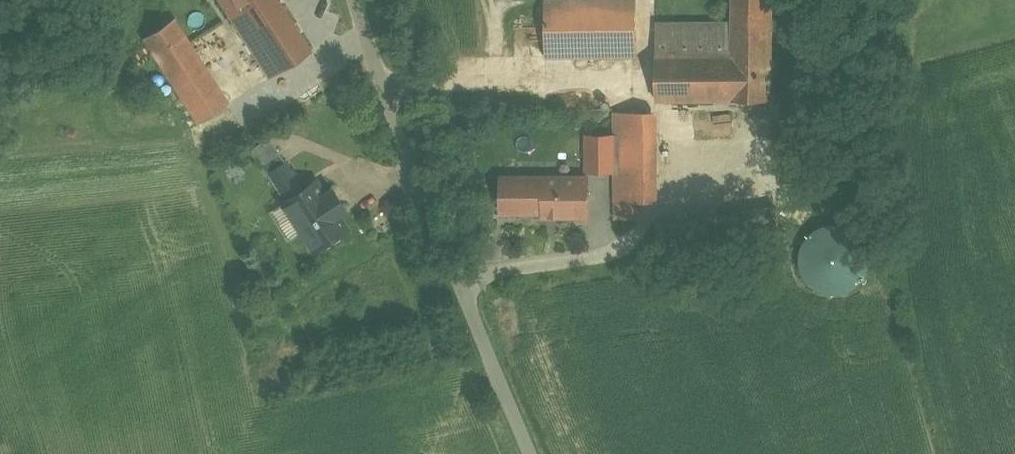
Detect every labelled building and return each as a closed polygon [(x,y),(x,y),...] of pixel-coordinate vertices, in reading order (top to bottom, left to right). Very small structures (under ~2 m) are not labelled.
[(278,0),(220,0),(268,78),(310,51),(278,0)] [(546,56),(637,55),(636,0),(545,0),(546,56)] [(733,22),(732,54),(772,54),(772,0),(733,0),(733,22)] [(228,103),(174,18),(144,38),(198,122),(228,103)] [(733,22),(656,23),(656,55),(732,54),(733,22)] [(732,54),(656,55),(657,100),(772,98),(772,54),(732,54)] [(645,111),(616,111),(616,135),(616,171),(616,202),(639,201),(646,201),(645,111)] [(616,135),(587,135),(587,171),(616,171),(616,135)] [(269,136),(249,149),(265,175),(268,173),(285,162),(269,136)] [(285,162),(268,173),(286,199),(282,202),(312,249),(346,227),(316,180),(303,189),(285,162)] [(588,177),(503,177),(503,211),(545,211),(544,215),(588,215),(588,177)] [(639,201),(616,202),(616,218),(635,218),(637,217),(638,216),(639,214),(639,201)] [(864,236),(820,217),(795,274),(854,299),(872,257),(858,251),(864,236)]
